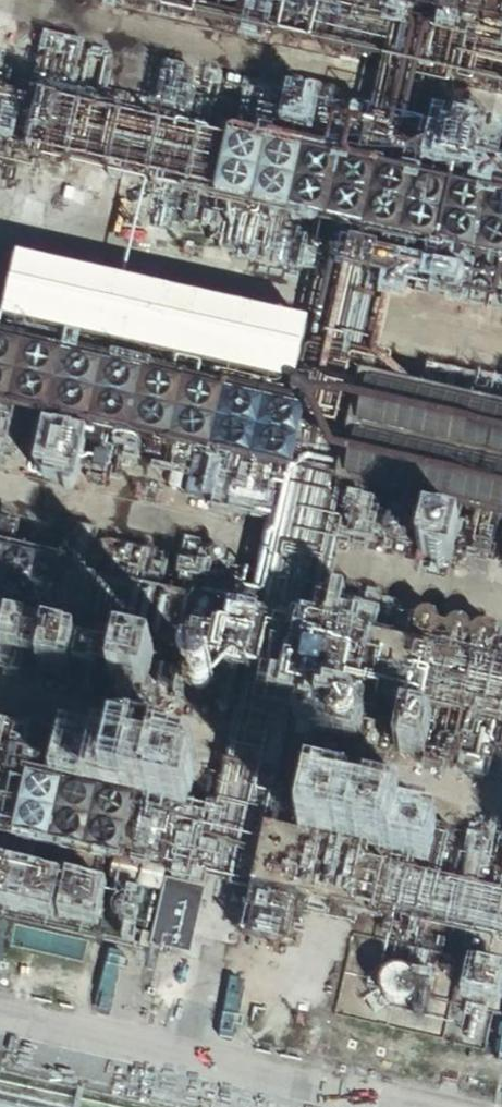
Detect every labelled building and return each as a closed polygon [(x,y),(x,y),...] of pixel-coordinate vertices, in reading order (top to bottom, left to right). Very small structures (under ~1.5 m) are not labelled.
[(113,70),(113,66),(113,62),(111,59),(109,56),(106,54),(102,52),(98,52),(95,52),(91,53),(88,56),(85,59),(84,62),(83,66),(83,70),(84,73),(86,77),(89,79),(92,81),(96,82),(100,82),(104,81),(107,80),(110,77),(112,74),(113,70)] [(326,112),(327,108),(326,105),(324,102),(321,100),(318,99),(315,100),(311,101),(309,104),(308,107),(308,111),(310,114),(312,117),(315,118),(319,118),(322,117),(325,115),(326,112)] [(77,117),(77,114),(77,111),(76,108),(74,106),(71,104),(69,103),(66,102),(63,103),(60,104),(57,106),(56,108),(54,110),(54,113),(54,116),(55,119),(56,122),(58,124),(61,125),(64,126),(67,126),(70,125),(72,124),(75,122),(76,120),(77,117)] [(115,125),(115,122),(114,119),(113,117),(111,114),(109,112),(106,111),(103,111),(100,111),(97,112),(95,114),(93,116),(92,119),(91,122),(92,124),(92,128),(94,130),(96,132),(99,134),(101,134),(105,134),(108,134),(110,132),(112,130),(114,128),(115,125)] [(153,134),(153,131),(153,128),(152,126),(150,123),(147,121),(145,120),(141,120),(139,120),(136,121),(133,123),(132,125),(130,128),(129,131),(130,134),(130,137),(132,140),(134,142),(137,143),(140,144),(143,144),(146,143),(148,142),(151,139),(152,137),(153,134)] [(436,147),(437,143),(437,140),(437,136),(435,132),(433,130),(430,127),(426,126),(422,125),(419,126),(415,127),(412,129),(410,132),(408,136),(407,140),(407,143),(409,147),(411,150),(413,153),(417,155),(420,155),(424,156),(428,155),(431,153),(434,150),(436,147)] [(192,142),(192,139),(191,136),(190,133),(188,131),(186,129),(183,128),(180,128),(177,128),(174,129),(172,131),(170,133),(169,136),(168,139),(168,142),(169,145),(171,147),(173,149),(176,151),(178,151),(181,152),(184,151),(187,149),(189,147),(191,145),(192,142)] [(69,147),(70,144),(69,141),(68,139),(66,136),(63,134),(61,133),(58,133),(55,133),(52,134),(50,136),(48,139),(46,142),(46,144),(46,147),(47,150),(49,153),(51,154),(53,156),(56,157),(59,157),(62,156),(65,154),(67,153),(68,150),(69,147)] [(228,152),(229,149),(228,146),(227,143),(225,141),(223,139),(220,138),(217,137),(214,138),(211,139),(209,141),(207,142),(206,145),(205,148),(205,151),(206,154),(208,157),(210,159),(212,160),(215,161),(218,161),(221,160),(224,159),(226,157),(228,154),(228,152)] [(108,155),(108,152),(107,149),(106,147),(104,144),(102,142),(99,141),(96,141),(93,141),(90,143),(88,144),(86,146),(85,149),(84,152),(84,155),(85,158),(87,160),(89,163),(91,164),(94,165),(97,165),(100,164),(103,162),(105,161),(106,158),(108,155)] [(267,160),(267,157),(266,154),(265,151),(263,149),(261,147),(258,146),(255,146),(252,146),(250,147),(247,149),(245,151),(244,153),(243,156),(243,160),(244,162),(246,165),(248,167),(251,168),(254,169),(256,169),(259,168),(262,167),(264,165),(266,163),(267,160)] [(146,165),(146,161),(145,158),(144,156),(142,153),(140,152),(137,151),(134,150),(131,151),(128,152),(126,153),(124,155),(123,158),(122,161),(122,164),(123,167),(125,169),(127,172),(130,173),(132,174),(136,174),(138,173),(141,172),(143,170),(145,168),(146,165)] [(304,169),(305,166),(304,163),(303,160),(301,158),(299,156),(296,155),(293,155),(290,155),(287,156),(285,158),(283,160),(281,163),(281,166),(281,169),(282,172),(283,174),(286,176),(288,178),(291,178),(294,178),(297,178),(300,176),(302,174),(303,172),(304,169)] [(184,172),(184,169),(184,167),(182,163),(180,161),(178,160),(175,158),(172,158),(169,158),(167,159),(164,161),(162,163),(161,166),(160,169),(160,172),(161,175),(163,177),(165,180),(168,181),(170,182),(174,182),(177,181),(179,180),(181,177),(183,175),(184,172)] [(343,177),(343,174),(343,171),(342,168),(340,166),(337,164),(335,163),(332,163),(328,163),(325,164),(323,166),(321,168),(320,171),(319,174),(320,177),(321,180),(322,182),(324,184),(327,185),(330,186),(333,186),(336,186),(338,184),(340,182),(342,180),(343,177)] [(222,181),(222,178),(221,175),(220,173),(218,170),(216,169),(213,167),(210,167),(207,167),(204,168),(202,170),(200,172),(199,175),(198,178),(198,181),(199,184),(201,186),(203,188),(206,190),(208,191),(211,191),(214,190),(217,188),(219,186),(221,184),(222,181)] [(380,186),(381,183),(380,180),(379,178),(377,175),(375,174),(372,172),(369,172),(366,172),(363,173),(361,175),(359,178),(358,180),(357,183),(357,186),(358,189),(360,192),(362,193),(364,195),(367,196),(370,196),(373,195),(376,193),(378,191),(379,189),(380,186)] [(259,190),(259,186),(259,184),(257,181),(256,179),(253,177),(250,176),(247,175),(245,175),(242,176),(239,178),(237,181),(236,183),(236,186),(236,190),(237,192),(238,194),(240,196),(243,198),(246,199),(249,199),(252,198),(254,197),(256,195),(258,192),(259,190)] [(418,195),(418,192),(417,189),(416,186),(414,184),(412,182),(409,181),(406,181),(403,181),(400,182),(398,184),(396,186),(395,189),(394,191),(394,195),(395,198),(397,200),(399,202),(401,204),(404,204),(408,204),(410,204),(413,202),(415,200),(417,198),(418,195)] [(298,198),(298,196),(297,193),(296,190),(294,188),(292,186),(289,185),(286,185),(283,185),(280,186),(278,188),(276,190),(275,193),(274,196),(274,198),(275,201),(277,204),(279,206),(281,207),(284,208),(287,208),(290,207),(293,206),(295,204),(297,201),(298,198)] [(456,202),(456,200),(456,197),(455,194),(453,191),(450,190),(448,188),(445,188),(442,188),(439,190),(437,191),(435,193),(433,196),(433,199),(433,202),(434,205),(435,208),(438,210),(440,211),(443,212),(446,212),(449,211),(451,210),(454,208),(455,205),(456,202)] [(335,208),(335,205),(335,201),(334,199),(332,197),(329,195),(327,194),(324,193),(321,194),(318,195),(316,196),(314,198),(312,201),(312,204),(312,207),(313,210),(314,213),(317,215),(319,216),(322,217),(325,217),(328,216),(331,215),(333,213),(334,211),(335,208)] [(494,212),(495,209),(494,206),(493,203),(491,201),(489,199),(486,198),(483,197),(480,198),(477,199),(475,200),(473,203),(471,206),(471,209),(471,212),(472,214),(473,217),(476,219),(478,220),(481,221),(484,221),(487,220),(490,219),(492,217),(493,214),(494,212)] [(373,217),(373,214),(372,211),(371,208),(369,206),(367,204),(364,203),(361,203),(358,203),(355,204),(353,206),(351,208),(350,211),(349,214),(349,217),(350,219),(352,222),(354,224),(357,225),(359,226),(362,226),(365,226),(368,224),(370,222),(372,220),(373,217)] [(412,224),(412,221),(411,218),(410,216),(408,213),(406,212),(403,210),(400,210),(397,210),(395,211),(392,213),(390,216),(389,218),(388,221),(388,224),(389,227),(391,229),(393,231),(396,233),(399,234),(401,234),(404,233),(407,231),(409,229),(411,227),(412,224)] [(450,232),(450,229),(449,225),(448,223),(446,221),(444,219),(441,218),(438,217),(435,218),(433,219),(430,221),(428,223),(427,225),(426,228),(427,231),(427,234),(429,237),(431,239),(434,240),(437,241),(440,241),(442,240),(445,239),(447,237),(449,234),(450,232)] [(488,242),(488,238),(488,236),(486,233),(485,231),(482,229),(479,228),(477,228),(473,228),(471,229),(468,231),(466,233),(465,236),(465,239),(465,241),(466,244),(467,247),(469,249),(472,250),(475,251),(478,251),(481,250),(483,249),(486,247),(487,244),(488,242)] [(427,274),(428,271),(427,268),(426,265),(424,263),(422,261),(419,260),(416,260),(413,260),(410,261),(408,263),(406,265),(405,268),(404,271),(404,274),(405,277),(407,279),(409,281),(411,283),(414,283),(417,283),(420,283),(423,281),(425,279),(426,277),(427,274)] [(309,329),(19,264),(6,323),(296,388),(309,329)] [(8,893),(8,890),(8,887),(5,883),(3,881),(0,880),(0,901),(1,901),(4,899),(7,895),(8,893)] [(49,908),(51,903),(51,900),(50,897),(48,893),(45,891),(40,890),(35,891),(33,893),(31,895),(29,900),(29,903),(32,908),(34,910),(39,912),(44,911),(47,910),(49,908)] [(91,917),(93,912),(93,910),(93,907),(90,903),(88,901),(82,900),(80,900),(75,903),(72,907),(71,910),(72,915),(74,917),(78,920),(81,921),(84,921),(88,919),(91,917)] [(134,925),(135,922),(135,919),(134,914),(132,912),(127,909),(124,909),(122,909),(117,912),(115,914),(113,919),(114,922),(116,927),(118,929),(123,931),(126,931),(130,929),(133,927),(134,925)] [(419,995),(419,991),(418,987),(416,983),(414,980),(410,977),(406,976),(402,975),(398,976),(394,977),(391,980),(388,983),(386,986),(386,991),(386,995),(387,999),(389,1002),(392,1005),(396,1007),(400,1008),(404,1008),(408,1007),(412,1005),(415,1003),(417,999),(419,995)]
